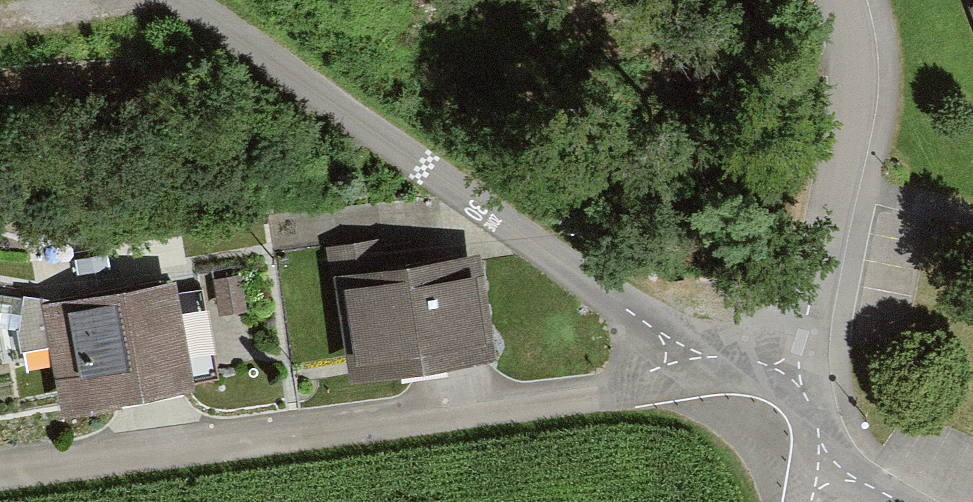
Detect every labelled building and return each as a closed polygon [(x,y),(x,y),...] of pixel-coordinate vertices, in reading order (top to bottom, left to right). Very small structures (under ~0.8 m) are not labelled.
[(379,235),(333,243),(356,384),(486,362),(470,270),(388,284),(379,235)] [(170,284),(40,309),(61,420),(191,395),(170,284)]
